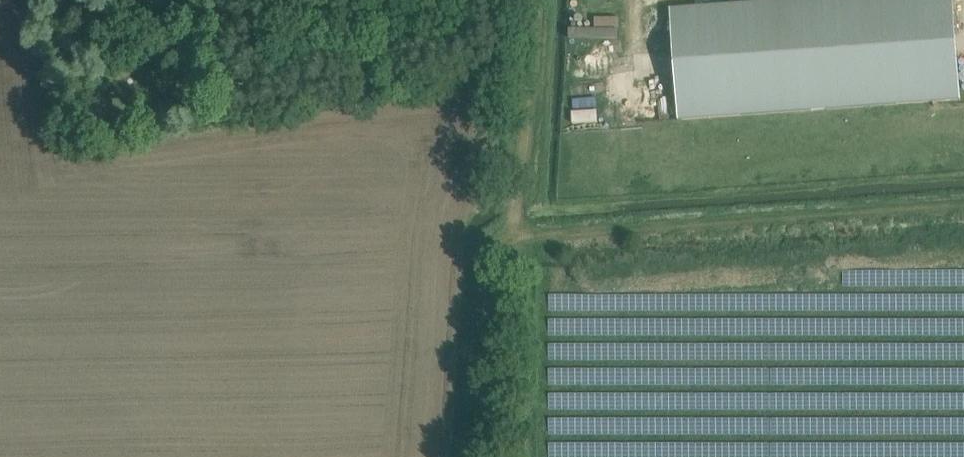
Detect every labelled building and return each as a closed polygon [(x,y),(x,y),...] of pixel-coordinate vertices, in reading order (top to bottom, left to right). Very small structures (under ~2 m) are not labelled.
[(670,9),(678,121),(961,101),(954,0),(789,0),(670,9)]
